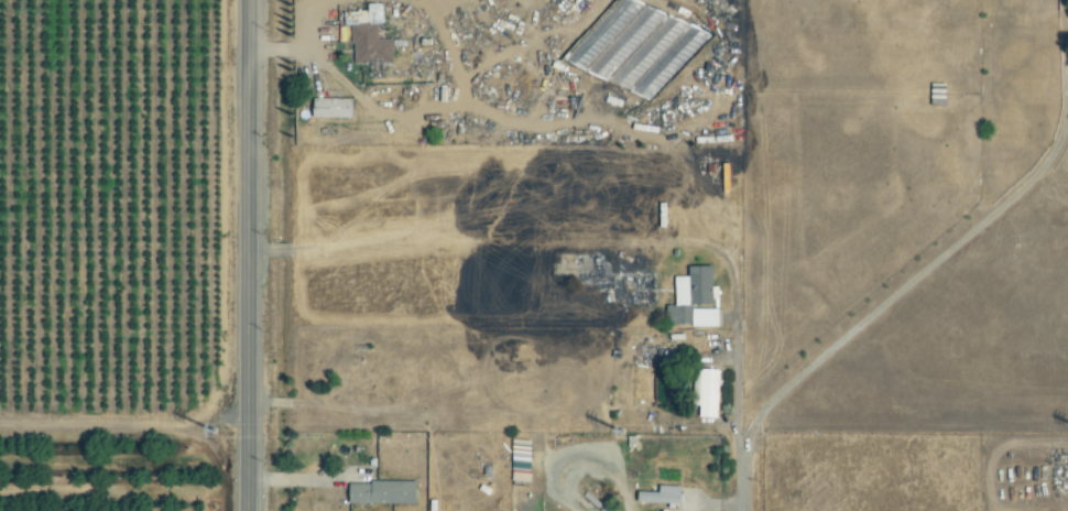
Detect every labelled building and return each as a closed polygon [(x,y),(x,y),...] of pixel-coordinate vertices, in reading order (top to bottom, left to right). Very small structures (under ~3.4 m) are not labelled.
[(394,63),(394,39),(379,40),(379,24),(385,24),(385,4),(369,4),(369,10),(345,11),(346,26),(354,26),(355,64),(394,63)] [(354,99),(316,98),(315,118),(354,118),(354,99)] [(720,326),(720,309),(714,309),(713,266),(690,266),(690,276),(675,276),(676,306),(666,306),(667,326),(720,326)] [(656,302),(656,277),(614,276),(614,301),(656,302)] [(350,482),(350,504),(418,503),(418,481),(350,482)] [(640,503),(682,504),(682,494),(640,493),(640,503)]
